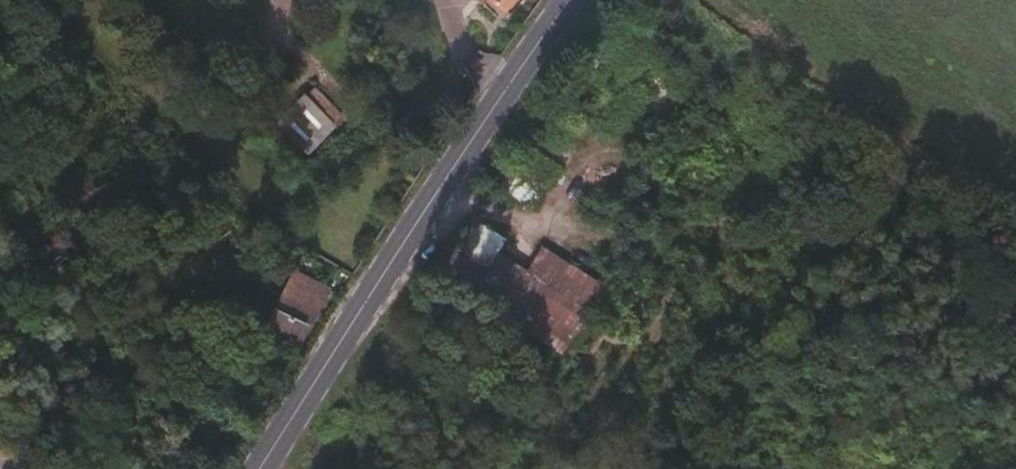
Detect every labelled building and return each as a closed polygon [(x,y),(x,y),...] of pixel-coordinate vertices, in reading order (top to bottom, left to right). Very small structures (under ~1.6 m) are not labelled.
[(524,0),(480,0),(483,2),(478,10),(504,28),(524,0)] [(278,121),(315,156),(341,129),(305,93),(278,121)] [(639,113),(647,101),(638,95),(630,107),(639,113)] [(530,208),(558,166),(533,148),(526,159),(518,154),(496,186),(505,191),(530,208)] [(636,215),(640,196),(622,191),(618,210),(636,215)] [(492,260),(503,242),(473,223),(459,245),(489,265),(492,260)] [(479,283),(487,271),(455,252),(439,278),(471,297),(479,283)] [(566,357),(605,294),(539,254),(526,273),(497,255),(487,271),(479,283),(471,297),(566,357)] [(313,313),(321,317),(339,282),(307,265),(277,320),(302,334),(313,313)] [(310,338),(321,317),(313,313),(302,334),(310,338)]
